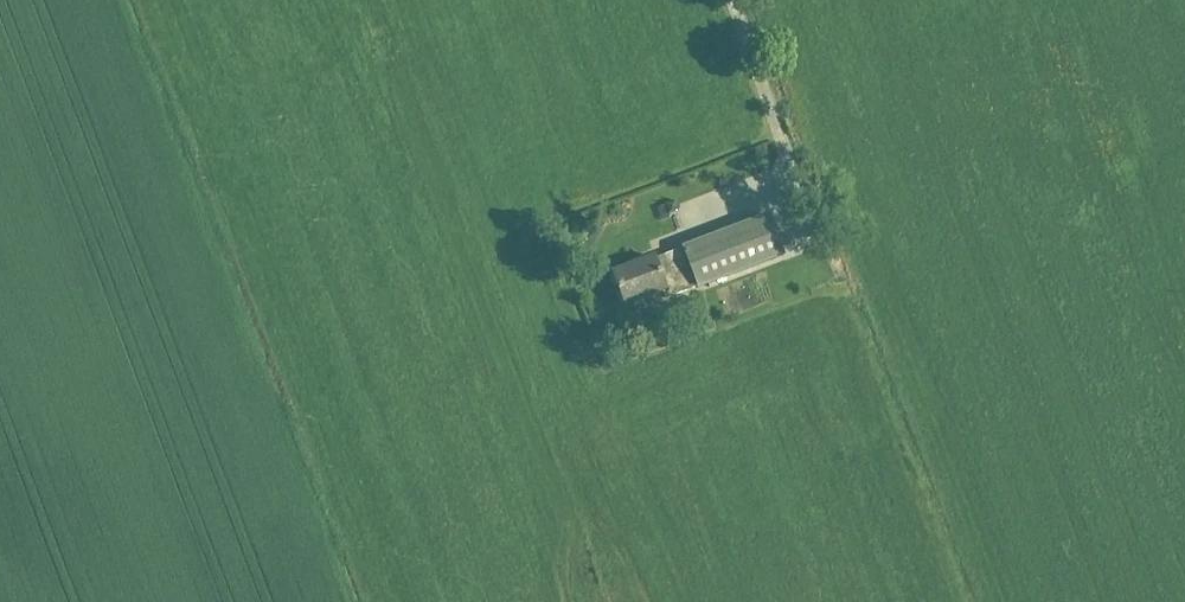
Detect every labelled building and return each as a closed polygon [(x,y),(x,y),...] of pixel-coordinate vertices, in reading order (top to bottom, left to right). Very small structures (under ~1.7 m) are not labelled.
[(655,258),(613,274),(625,306),(664,292),(666,299),(697,288),(698,289),(698,288),(783,256),(768,217),(683,249),(683,250),(669,255),(669,257),(657,262),(655,258)]
